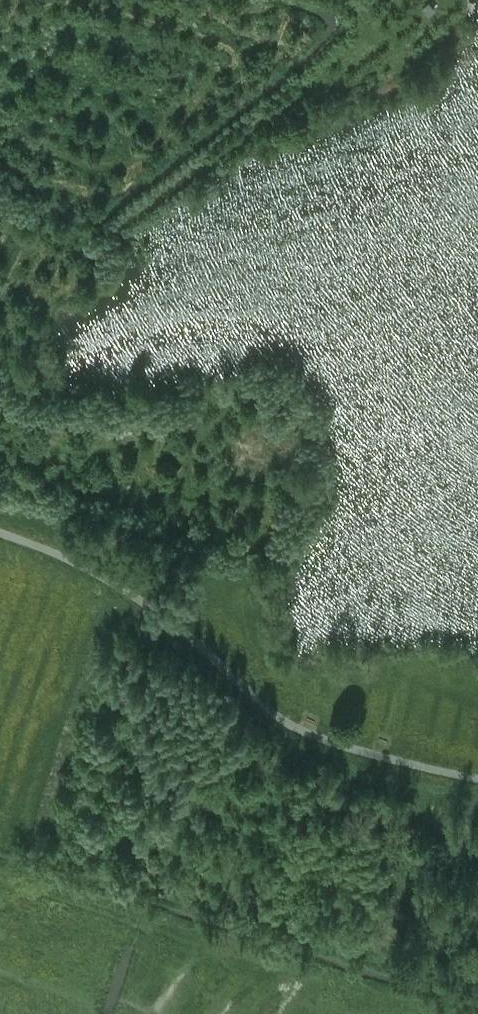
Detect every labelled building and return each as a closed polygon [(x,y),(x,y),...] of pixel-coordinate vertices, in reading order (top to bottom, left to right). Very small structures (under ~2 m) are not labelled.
[(428,2),(422,8),(429,15),(435,9),(428,2)]
